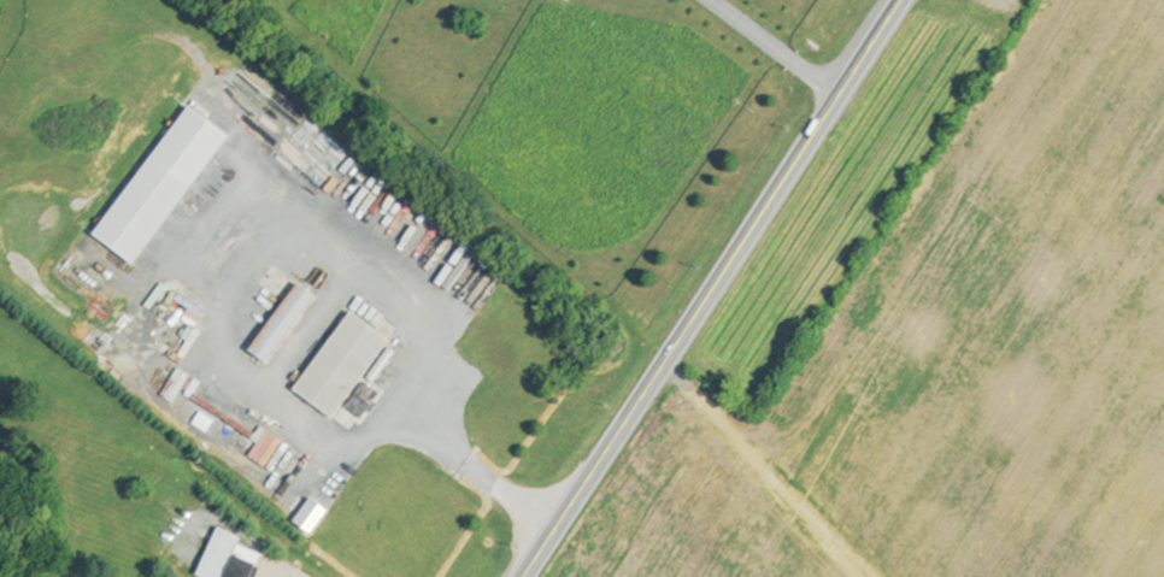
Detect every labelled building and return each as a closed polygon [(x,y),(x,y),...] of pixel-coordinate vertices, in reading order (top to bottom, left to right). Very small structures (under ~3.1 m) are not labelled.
[(275,364),(324,297),(305,283),(256,350),(275,364)] [(301,392),(343,420),(397,339),(355,311),(301,392)] [(297,521),(317,534),(334,509),(314,496),(297,521)] [(223,527),(203,576),(259,576),(268,553),(246,544),(249,537),(223,527)]
